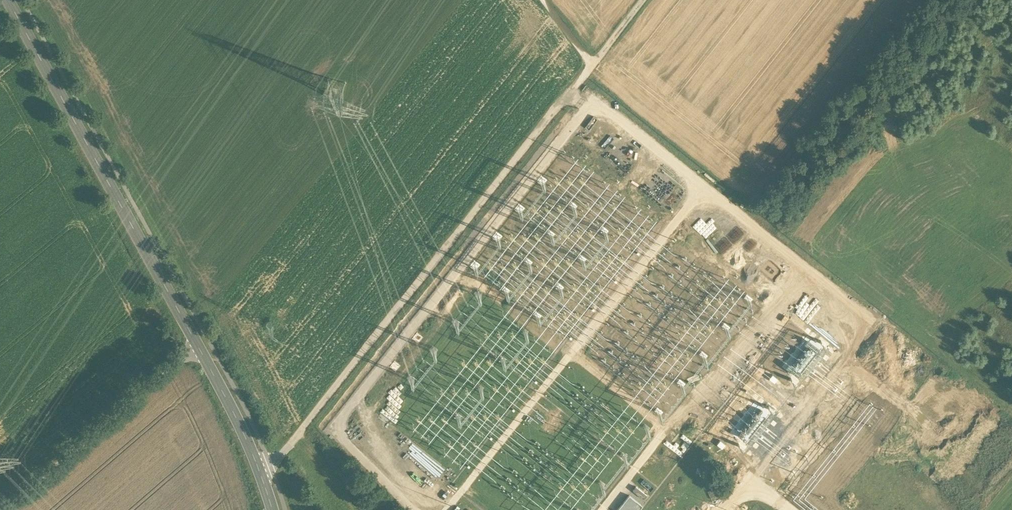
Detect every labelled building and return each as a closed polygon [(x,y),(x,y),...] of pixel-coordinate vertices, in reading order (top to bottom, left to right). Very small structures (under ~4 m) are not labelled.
[(629,496),(618,509),(639,509),(642,506),(629,496)]
